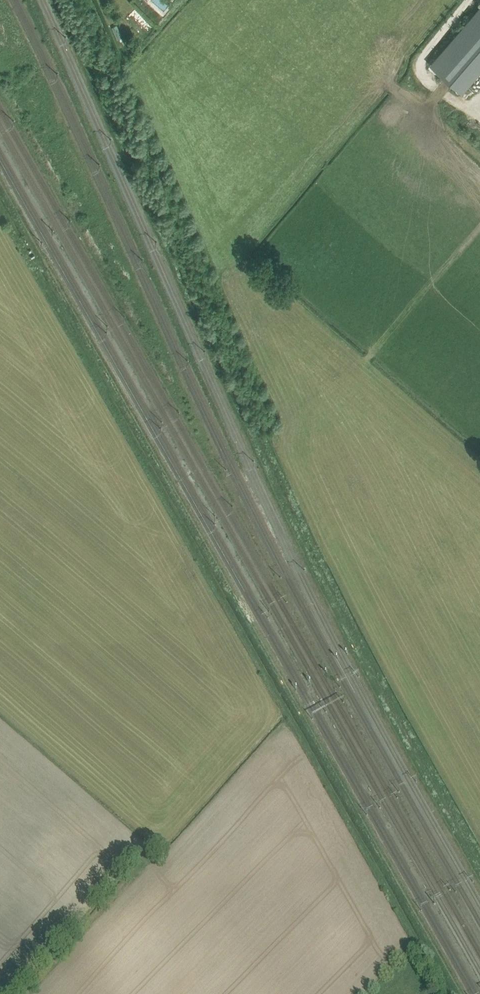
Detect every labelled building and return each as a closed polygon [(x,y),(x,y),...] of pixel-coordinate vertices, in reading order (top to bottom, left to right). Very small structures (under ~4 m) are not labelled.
[(431,65),(463,92),(479,72),(479,8),(431,65)]
